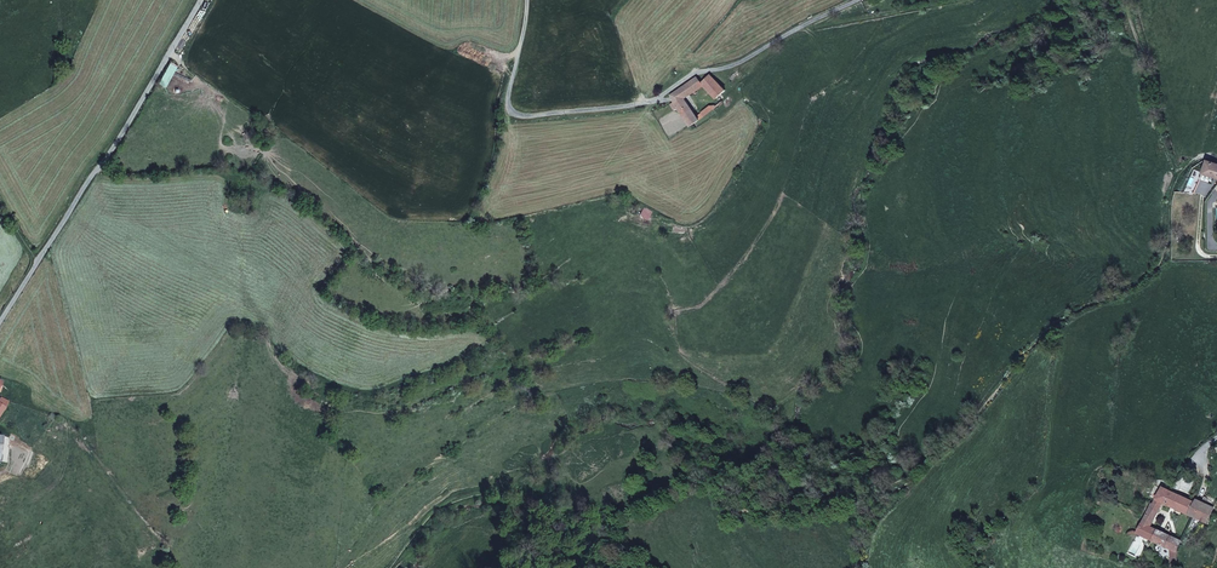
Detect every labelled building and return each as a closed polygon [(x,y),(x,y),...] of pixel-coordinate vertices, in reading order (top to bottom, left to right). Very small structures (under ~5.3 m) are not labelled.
[(726,90),(710,75),(702,83),(703,85),(717,98),(719,97),(726,90)] [(695,91),(703,85),(702,83),(697,77),(671,95),(674,102),(675,104),(682,98),(683,97),(684,98),(694,91),(695,91)] [(704,116),(713,109),(710,105),(702,112),(702,113),(704,116)] [(1207,160),(1203,173),(1215,177),(1216,178),(1216,164),(1207,160)] [(1213,184),(1215,177),(1203,173),(1200,179),(1213,184)] [(647,220),(652,211),(645,207),(640,216),(647,220)] [(8,401),(0,398),(0,404),(5,408),(8,401)] [(1162,488),(1156,500),(1163,503),(1171,506),(1177,494),(1162,488)] [(1175,509),(1181,497),(1177,494),(1171,506),(1175,509)] [(1195,503),(1181,497),(1175,509),(1189,515),(1195,503)] [(1160,509),(1163,503),(1156,500),(1153,505),(1152,504),(1151,505),(1160,509)] [(1206,523),(1213,508),(1196,500),(1195,503),(1189,515),(1192,516),(1206,523)] [(1154,519),(1160,509),(1151,505),(1147,514),(1147,515),(1154,519)] [(1181,541),(1174,538),(1150,527),(1154,519),(1147,515),(1138,534),(1145,537),(1148,539),(1152,541),(1158,544),(1162,546),(1166,547),(1170,549),(1176,552),(1176,551),(1181,541)]
